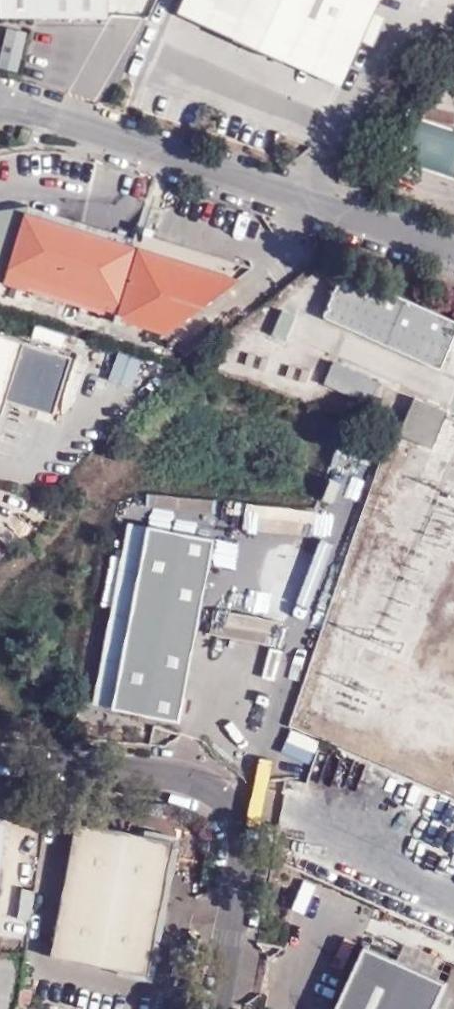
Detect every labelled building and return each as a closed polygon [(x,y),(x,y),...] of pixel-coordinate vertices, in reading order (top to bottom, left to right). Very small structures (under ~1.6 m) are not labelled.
[(1,16),(38,16),(109,17),(109,0),(1,0),(1,16)] [(381,0),(183,0),(177,13),(342,87),(381,0)] [(376,43),(386,16),(377,12),(366,40),(376,43)] [(22,71),(27,28),(0,25),(0,68),(22,71)] [(138,248),(27,214),(29,206),(0,210),(0,281),(166,334),(251,267),(143,234),(138,248)] [(453,325),(337,276),(316,320),(434,370),(453,325)] [(278,342),(289,317),(275,311),(263,336),(278,342)] [(24,345),(0,337),(0,421),(6,405),(24,345)] [(72,360),(24,345),(6,405),(54,419),(72,360)] [(372,380),(326,362),(315,385),(361,403),(372,380)] [(448,408),(415,395),(401,430),(434,443),(448,408)] [(215,540),(128,524),(92,710),(179,726),(215,540)] [(10,820),(0,818),(0,876),(10,820)] [(176,837),(78,818),(51,952),(149,972),(176,837)] [(449,980),(366,942),(335,1008),(453,1008),(453,969),(449,980)]
